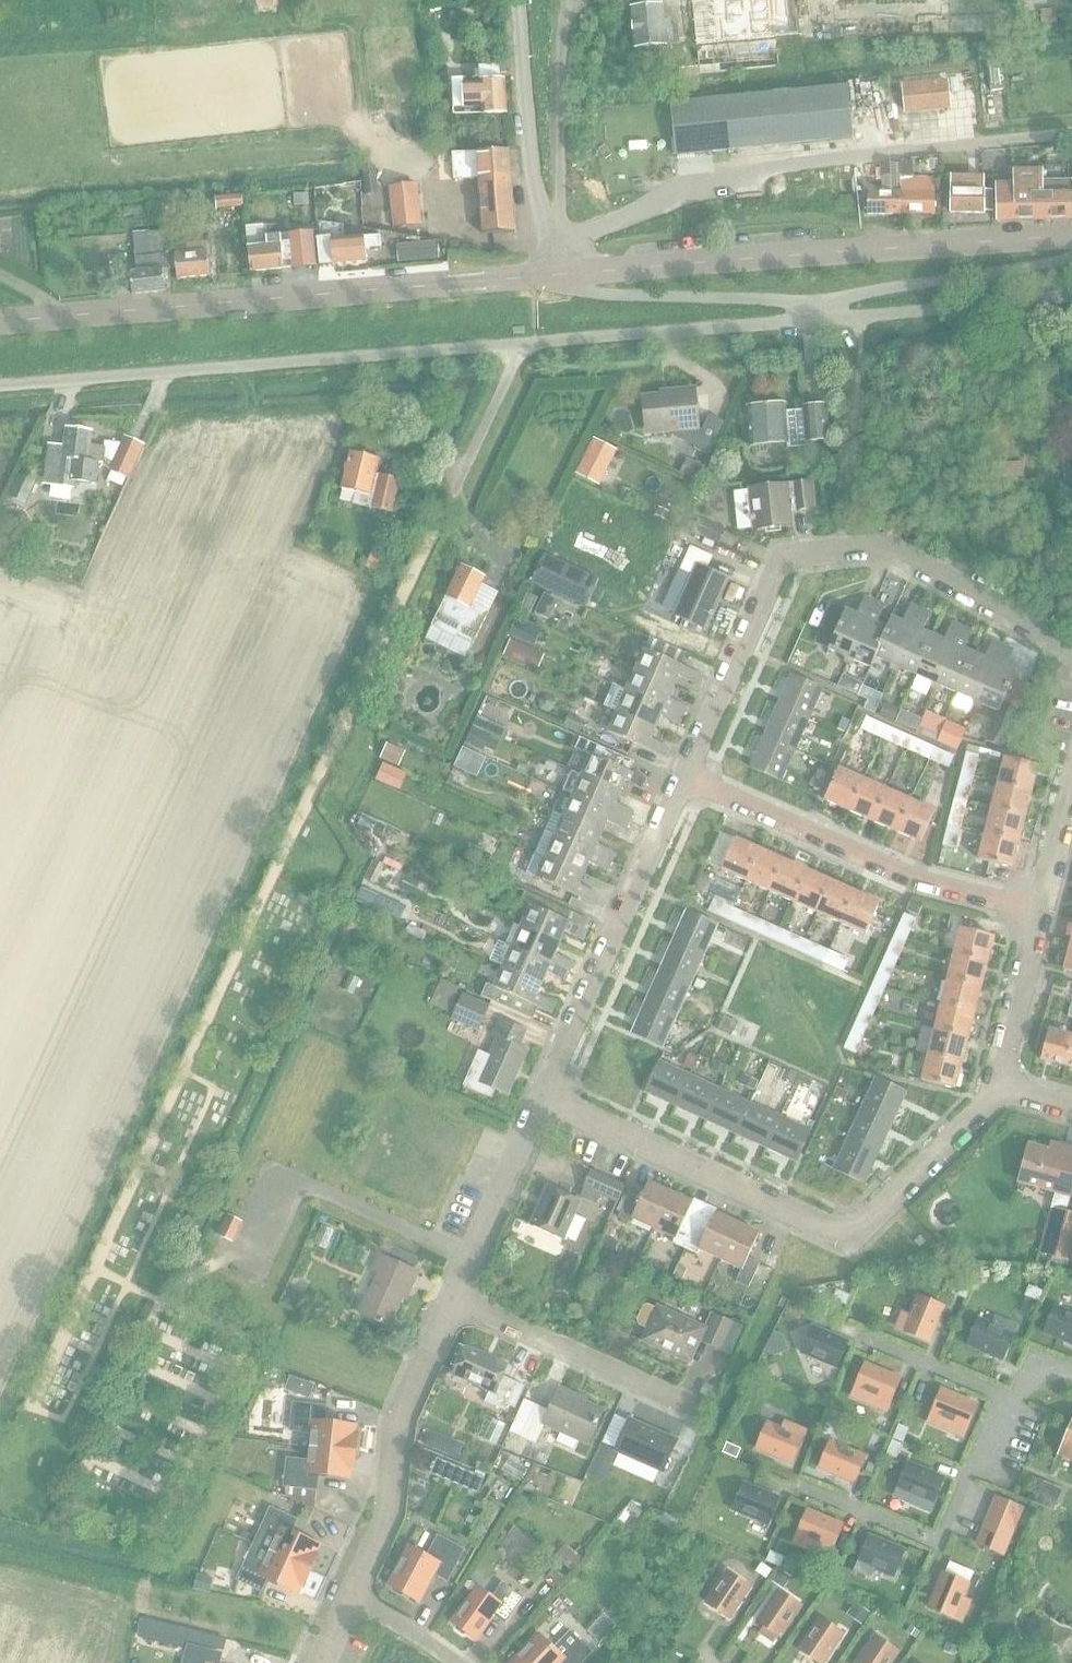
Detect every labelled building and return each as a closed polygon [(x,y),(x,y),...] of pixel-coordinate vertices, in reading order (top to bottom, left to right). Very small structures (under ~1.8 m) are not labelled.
[(661,5),(632,8),(635,47),(671,44),(669,20),(663,20),(661,5)] [(150,56),(168,53),(166,42),(148,45),(150,56)] [(480,75),(451,77),(453,114),(482,112),(482,115),(506,113),(503,79),(500,80),(500,65),(479,67),(480,75)] [(1001,66),(988,68),(991,91),(1004,89),(1001,66)] [(947,80),(903,84),(904,98),(906,111),(950,107),(947,80)] [(671,104),(676,156),(850,137),(844,85),(671,104)] [(481,234),(512,232),(507,149),(452,153),(454,179),(478,177),(481,234)] [(911,161),(899,162),(899,163),(900,179),(901,192),(901,215),(935,215),(935,179),(935,178),(913,178),(911,161)] [(883,191),(867,191),(867,214),(901,215),(901,192),(900,179),(899,163),(882,164),(883,191)] [(803,173),(806,202),(856,197),(859,197),(856,168),(803,173)] [(1043,181),(1043,173),(1012,173),(1012,186),(996,186),(997,221),(1071,219),(1071,180),(1043,181)] [(950,175),(950,213),(985,213),(985,175),(950,175)] [(417,183),(389,186),(394,228),(421,225),(417,183)] [(215,196),(216,209),(243,206),(242,193),(215,196)] [(381,236),(344,239),(344,229),(343,225),(319,221),(320,236),(319,236),(321,264),(367,260),(366,248),(381,247),(381,236)] [(165,231),(150,232),(150,231),(133,232),(137,271),(133,271),(135,294),(166,292),(164,268),(171,268),(170,253),(167,254),(165,231)] [(289,240),(284,241),(283,232),(246,236),(249,271),(286,267),(286,259),(290,258),(291,268),(317,265),(314,231),(288,233),(289,240)] [(176,244),(179,279),(213,275),(209,240),(176,244)] [(438,256),(437,243),(415,245),(411,245),(412,259),(438,256)] [(708,415),(702,430),(698,428),(694,389),(672,391),(673,395),(643,398),(645,429),(656,428),(656,433),(674,431),(675,436),(695,445),(693,449),(707,455),(723,422),(708,415)] [(785,404),(747,407),(749,446),(787,443),(788,447),(806,446),(806,441),(828,440),(825,405),(804,407),(804,412),(785,413),(785,404)] [(50,444),(44,484),(73,487),(74,481),(95,484),(99,463),(103,464),(112,469),(124,443),(106,441),(105,448),(92,446),(94,431),(67,427),(64,446),(50,444)] [(112,469),(130,477),(145,445),(127,437),(124,443),(112,469)] [(730,452),(731,469),(753,467),(751,450),(730,452)] [(356,503),(394,512),(402,479),(378,473),(382,458),(351,451),(342,488),(359,492),(356,503)] [(681,471),(700,481),(707,466),(687,457),(681,471)] [(710,467),(711,482),(730,481),(729,466),(710,467)] [(10,496),(27,503),(36,482),(20,474),(10,496)] [(749,489),(753,531),(793,526),(792,511),(815,508),(812,483),(749,489)] [(693,533),(719,545),(725,532),(699,520),(693,533)] [(366,566),(376,570),(386,547),(376,543),(366,566)] [(675,617),(705,630),(728,580),(707,571),(713,558),(691,548),(665,606),(677,612),(675,617)] [(544,555),(532,583),(586,607),(599,579),(544,555)] [(456,635),(473,643),(488,612),(471,604),(484,578),(461,566),(432,626),(455,637),(456,635)] [(832,605),(816,640),(829,646),(827,650),(844,657),(842,662),(846,664),(874,602),(864,597),(856,615),(845,611),(832,605)] [(887,629),(886,629),(876,625),(884,607),(874,602),(846,664),(850,666),(852,661),(870,669),(875,658),(874,658),(887,629)] [(893,671),(919,609),(909,605),(901,623),(891,618),(886,629),(887,629),(874,658),(875,658),(890,665),(888,669),(893,671)] [(915,676),(932,637),(921,632),(929,614),(919,609),(893,671),(897,673),(899,669),(915,676)] [(508,631),(537,644),(544,626),(516,614),(508,631)] [(915,676),(910,688),(927,695),(930,687),(934,689),(961,628),(952,624),(944,642),(933,637),(915,676)] [(957,694),(974,655),(963,650),(971,632),(961,628),(934,689),(938,691),(940,687),(957,694)] [(644,651),(635,672),(672,689),(678,677),(696,686),(700,676),(679,667),(686,653),(650,637),(644,651)] [(976,708),(1003,646),(993,642),(985,660),(974,655),(957,694),(974,702),(972,706),(976,708)] [(1003,646),(976,708),(979,709),(981,705),(998,713),(1016,674),(1005,669),(1013,651),(1003,646)] [(668,699),(672,689),(635,672),(627,689),(614,684),(613,686),(682,717),(686,708),(668,699)] [(777,706),(809,721),(823,690),(791,675),(777,706)] [(489,679),(483,698),(505,706),(511,687),(489,679)] [(677,727),(682,717),(613,686),(605,705),(618,711),(617,713),(654,730),(659,719),(677,727)] [(865,707),(875,712),(883,694),(871,689),(866,698),(869,699),(865,707)] [(987,739),(1001,745),(1017,709),(1004,703),(987,739)] [(795,751),(809,721),(777,706),(763,736),(795,751)] [(649,741),(654,730),(617,713),(607,733),(663,759),(667,749),(649,741)] [(918,730),(938,739),(945,724),(924,715),(918,730)] [(877,745),(886,724),(867,716),(862,728),(872,732),(868,741),(877,745)] [(904,750),(910,735),(886,724),(877,745),(878,745),(882,737),(901,745),(904,750)] [(929,758),(934,746),(910,735),(904,750),(904,751),(910,749),(929,758)] [(781,782),(795,751),(763,736),(749,767),(781,782)] [(643,791),(646,783),(628,774),(633,764),(579,740),(574,750),(590,757),(583,775),(572,770),(571,773),(619,795),(625,782),(643,791)] [(380,758),(399,766),(406,750),(388,741),(380,758)] [(960,775),(974,778),(975,775),(980,777),(983,768),(977,767),(980,755),(1000,760),(1002,752),(968,744),(960,775)] [(934,746),(929,758),(950,767),(955,755),(934,746)] [(997,783),(1032,792),(1038,766),(1003,758),(997,783)] [(376,779),(400,790),(407,772),(383,762),(376,779)] [(848,812),(862,780),(838,769),(824,801),(848,812)] [(614,806),(619,795),(571,773),(563,791),(573,795),(572,798),(628,823),(632,814),(614,806)] [(968,803),(974,778),(960,775),(954,800),(968,803)] [(872,822),(886,790),(862,780),(848,812),(872,822)] [(1026,817),(1032,792),(997,783),(991,809),(1026,817)] [(896,833),(910,801),(886,790),(872,822),(896,833)] [(562,793),(553,814),(601,836),(606,823),(624,831),(628,823),(572,798),(562,793)] [(961,829),(968,803),(954,800),(947,825),(961,829)] [(910,801),(896,833),(920,844),(934,812),(910,801)] [(1019,843),(1026,817),(991,809),(985,834),(1019,843)] [(553,814),(543,834),(609,864),(613,855),(595,847),(601,836),(553,814)] [(956,849),(961,829),(947,825),(942,845),(956,849)] [(745,881),(759,850),(735,839),(736,837),(719,830),(705,862),(721,869),(721,871),(745,881)] [(543,834),(534,855),(582,877),(587,865),(605,873),(609,864),(543,834)] [(1013,868),(1019,843),(985,834),(979,860),(1013,868)] [(769,892),(783,861),(759,850),(745,881),(769,892)] [(577,887),(582,877),(534,855),(526,872),(536,877),(535,880),(591,905),(595,895),(577,887)] [(793,903),(807,871),(783,861),(769,892),(793,903)] [(817,913),(831,882),(807,871),(793,903),(817,913)] [(400,887),(415,894),(421,881),(406,874),(400,887)] [(841,924),(855,893),(831,882),(817,913),(841,924)] [(377,910),(402,921),(410,904),(385,893),(377,910)] [(855,893),(841,924),(865,935),(879,903),(855,893)] [(728,919),(734,907),(714,898),(709,910),(728,919)] [(520,928),(558,945),(563,934),(581,942),(585,932),(529,907),(520,928)] [(752,930),(758,917),(734,907),(728,919),(752,930)] [(673,942),(703,956),(717,926),(686,912),(673,942)] [(896,931),(896,932),(908,938),(908,937),(917,918),(905,912),(896,931)] [(776,940),(782,928),(758,917),(752,930),(776,940)] [(954,954),(988,962),(994,937),(972,931),(975,921),(964,918),(954,954)] [(553,957),(558,945),(520,928),(511,949),(567,974),(571,965),(553,957)] [(800,951),(806,939),(782,928),(776,940),(800,951)] [(887,951),(886,953),(899,959),(900,956),(908,938),(896,932),(887,951)] [(824,962),(830,949),(806,939),(800,951),(824,962)] [(690,986),(703,956),(673,942),(659,972),(690,986)] [(498,943),(489,963),(502,969),(540,986),(545,974),(563,982),(567,974),(511,949),(498,943)] [(830,949),(824,962),(844,970),(850,958),(830,949)] [(981,988),(988,962),(954,954),(948,979),(981,988)] [(883,960),(874,980),(887,986),(895,966),(883,960)] [(444,963),(434,988),(452,996),(462,970),(444,963)] [(534,998),(539,986),(502,969),(493,988),(485,985),(479,997),(530,1020),(535,1009),(548,1015),(552,1006),(534,998)] [(676,1016),(690,986),(659,972),(646,1002),(676,1016)] [(975,1013),(981,988),(948,979),(941,1005),(975,1013)] [(874,980),(865,1000),(878,1006),(887,986),(874,980)] [(452,1020),(477,1031),(489,1006),(464,995),(452,1020)] [(663,1046),(676,1016),(646,1002),(632,1032),(663,1046)] [(968,1039),(975,1013),(941,1005),(935,1030),(968,1039)] [(865,1033),(874,1014),(861,1008),(853,1027),(865,1033)] [(715,1031),(732,1038),(739,1022),(723,1014),(715,1031)] [(478,1053),(463,1085),(491,1098),(492,1097),(490,1097),(494,1089),(505,1095),(526,1050),(519,1047),(526,1032),(500,1020),(493,1036),(497,1038),(490,1054),(487,1059),(480,1055),(481,1054),(478,1053)] [(877,1038),(865,1033),(853,1027),(844,1047),(857,1053),(861,1043),(873,1048),(877,1038)] [(962,1064),(968,1039),(935,1030),(928,1056),(962,1064)] [(1071,1047),(1071,1037),(1048,1031),(1041,1060),(1067,1067),(1071,1047)] [(955,1090),(962,1064),(928,1056),(922,1081),(955,1090)] [(674,1108),(688,1077),(658,1063),(643,1094),(674,1108)] [(704,1122),(719,1091),(688,1077),(674,1108),(704,1122)] [(861,1109),(894,1124),(908,1093),(875,1078),(861,1109)] [(735,1136),(749,1105),(719,1091),(704,1122),(735,1136)] [(894,1124),(861,1109),(844,1101),(840,1110),(857,1118),(847,1140),(880,1154),(894,1124)] [(765,1150),(780,1119),(749,1105),(735,1136),(765,1150)] [(780,1119),(765,1150),(796,1164),(810,1133),(780,1119)] [(866,1185),(880,1154),(847,1140),(833,1170),(866,1185)] [(807,1154),(820,1160),(824,1150),(811,1144),(807,1154)] [(1019,1182),(1070,1196),(1071,1189),(1071,1151),(1065,1149),(1063,1155),(1029,1146),(1019,1182)] [(583,1188),(616,1203),(623,1186),(590,1172),(583,1188)] [(633,1182),(617,1217),(630,1223),(633,1218),(654,1227),(670,1192),(648,1182),(645,1188),(633,1182)] [(547,1188),(530,1226),(561,1240),(563,1235),(576,1241),(585,1220),(573,1214),(578,1202),(547,1188)] [(697,1224),(702,1211),(691,1205),(692,1202),(670,1192),(654,1227),(675,1237),(673,1242),(685,1248),(697,1224)] [(245,1218),(229,1211),(220,1231),(234,1239),(245,1218)] [(721,1258),(737,1223),(715,1213),(714,1216),(702,1211),(697,1224),(685,1248),(698,1254),(700,1249),(721,1258)] [(737,1223),(721,1258),(741,1268),(735,1281),(748,1287),(759,1263),(747,1257),(758,1233),(737,1223)] [(378,1272),(360,1313),(390,1326),(408,1285),(413,1288),(420,1272),(380,1254),(373,1270),(378,1272)] [(956,1284),(952,1293),(966,1298),(969,1289),(956,1284)] [(1029,1286),(1025,1295),(1039,1300),(1042,1291),(1029,1286)] [(929,1341),(943,1307),(917,1296),(903,1330),(929,1341)] [(657,1307),(656,1309),(647,1305),(643,1307),(637,1320),(639,1325),(648,1329),(642,1341),(690,1362),(700,1339),(717,1347),(729,1321),(711,1313),(704,1328),(657,1307)] [(1071,1343),(1071,1313),(1055,1306),(1044,1332),(1071,1343)] [(800,1343),(801,1314),(774,1313),(773,1342),(800,1343)] [(967,1344),(1002,1358),(1012,1332),(1015,1326),(996,1318),(993,1324),(978,1318),(967,1344)] [(847,1341),(813,1326),(802,1352),(836,1367),(847,1341)] [(507,1405),(515,1409),(525,1387),(517,1383),(503,1377),(508,1365),(466,1346),(453,1376),(489,1392),(484,1402),(504,1411),(507,1405)] [(900,1377),(866,1363),(855,1389),(852,1396),(871,1404),(874,1397),(889,1404),(900,1377)] [(536,1405),(521,1437),(536,1444),(544,1424),(588,1444),(602,1411),(575,1399),(576,1396),(559,1388),(549,1411),(536,1405)] [(976,1404),(942,1389),(931,1415),(929,1422),(948,1430),(950,1423),(965,1430),(976,1404)] [(311,1446),(356,1451),(358,1434),(355,1433),(356,1425),(324,1421),(326,1406),(294,1403),(291,1430),(312,1432),(311,1446)] [(674,1406),(662,1434),(675,1439),(687,1412),(674,1406)] [(903,1411),(894,1440),(904,1444),(914,1414),(903,1411)] [(629,1419),(616,1449),(664,1470),(676,1440),(629,1419)] [(1058,1453),(1071,1459),(1071,1421),(1058,1453)] [(757,1448),(791,1463),(802,1437),(801,1436),(804,1430),(785,1422),(782,1429),(768,1422),(757,1448)] [(865,1456),(830,1441),(820,1467),(854,1482),(865,1456)] [(354,1469),(356,1451),(311,1446),(309,1461),(288,1458),(285,1485),(294,1486),(293,1499),(315,1508),(319,1474),(350,1477),(351,1469),(354,1469)] [(932,1503),(943,1477),(909,1463),(898,1489),(913,1495),(910,1501),(929,1509),(932,1503)] [(1038,1480),(1030,1499),(1041,1504),(1049,1485),(1038,1480)] [(778,1497),(744,1483),(733,1509),(768,1523),(778,1497)] [(995,1497),(976,1543),(1003,1554),(1023,1508),(995,1497)] [(261,1531),(254,1543),(312,1570),(319,1554),(316,1552),(320,1545),(291,1531),(296,1520),(271,1508),(261,1531)] [(842,1524),(808,1510),(797,1536),(795,1542),(814,1550),(816,1544),(831,1550),(842,1524)] [(579,1531),(565,1546),(577,1557),(591,1541),(579,1531)] [(904,1550),(870,1535),(859,1561),(893,1576),(904,1550)] [(434,1573),(447,1580),(464,1549),(438,1536),(427,1556),(409,1546),(389,1585),(392,1587),(393,1590),(401,1594),(405,1593),(419,1601),(434,1573)] [(248,1556),(238,1579),(264,1591),(269,1579),(298,1592),(301,1585),(304,1586),(312,1570),(254,1543),(248,1556)] [(706,1602),(729,1618),(750,1587),(727,1571),(706,1602)] [(943,1573),(928,1607),(955,1618),(955,1617),(961,1620),(969,1601),(963,1598),(969,1583),(943,1573)] [(505,1623),(524,1597),(502,1582),(492,1596),(478,1586),(452,1622),(456,1625),(457,1629),(464,1633),(467,1633),(476,1638),(493,1614),(505,1623)] [(757,1621),(780,1637),(801,1606),(778,1590),(757,1621)] [(608,1598),(595,1609),(607,1622),(619,1611),(608,1598)] [(820,1662),(823,1662),(843,1634),(820,1618),(799,1649),(820,1662)] [(137,1642),(159,1648),(164,1626),(143,1620),(137,1642)] [(182,1638),(223,1648),(226,1638),(185,1627),(182,1638)] [(591,1651),(570,1631),(554,1648),(540,1634),(512,1662),(580,1662),(591,1651)] [(898,1652),(875,1636),(857,1662),(891,1662),(898,1652)] [(222,1653),(188,1645),(184,1662),(220,1662),(222,1653)]
